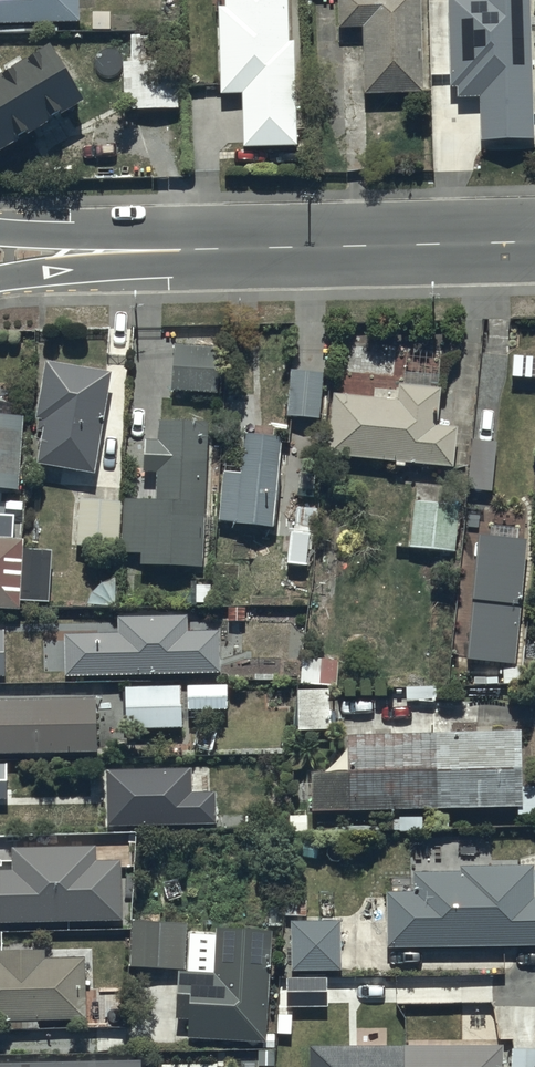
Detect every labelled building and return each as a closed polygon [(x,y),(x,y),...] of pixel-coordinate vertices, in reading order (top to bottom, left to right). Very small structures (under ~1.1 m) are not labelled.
[(80,21),(79,0),(0,0),(0,23),(80,21)] [(216,10),(211,10),(211,97),(234,97),(234,150),(290,150),(290,43),(281,43),(281,0),(216,0),(216,10)] [(331,30),(356,29),(357,95),(415,94),(413,0),(330,0),(331,30)] [(450,84),(457,84),(458,98),(478,97),(481,148),(534,146),(531,0),(449,0),(450,84)] [(117,60),(117,112),(174,112),(174,65),(131,66),(131,51),(110,51),(110,60),(117,60)] [(0,77),(0,155),(76,111),(43,53),(0,77)] [(166,347),(165,394),(214,396),(216,349),(166,347)] [(103,377),(37,365),(27,422),(31,423),(30,434),(35,434),(29,467),(86,477),(103,377)] [(317,375),(284,373),(282,419),(314,421),(317,375)] [(328,396),(322,457),(389,464),(389,469),(398,470),(398,466),(445,471),(449,431),(430,429),(434,390),(393,386),(391,402),(328,396)] [(10,493),(13,420),(0,419),(0,492),(10,493)] [(117,504),(72,502),(69,548),(116,551),(116,556),(132,557),(132,569),(195,573),(204,425),(151,422),(150,442),(137,441),(135,476),(148,477),(146,503),(117,501),(117,504)] [(236,438),(235,469),(217,469),(214,523),(229,524),(229,528),(265,530),(266,500),(270,501),(273,440),(236,438)] [(458,506),(407,503),(403,551),(455,555),(458,506)] [(287,533),(282,533),(281,566),(307,567),(308,532),(311,532),(311,521),(288,520),(287,533)] [(519,543),(467,539),(461,606),(463,606),(458,663),(500,667),(498,686),(517,688),(519,668),(508,667),(519,543)] [(40,604),(42,551),(16,550),(16,542),(0,541),(0,611),(11,612),(12,602),(40,604)] [(118,633),(65,634),(65,676),(220,672),(219,631),(188,632),(188,614),(118,616),(118,633)] [(295,661),(294,686),(334,687),(335,662),(295,661)] [(118,690),(119,730),(176,731),(176,729),(181,729),(181,722),(202,722),(202,712),(219,712),(219,706),(225,706),(225,688),(175,687),(175,690),(118,690)] [(321,692),(290,692),(290,734),(322,734),(322,729),(332,729),(332,712),(328,712),(328,700),(321,700),(321,692)] [(0,704),(0,749),(97,749),(97,705),(0,704)] [(304,815),(510,810),(510,818),(534,817),(534,790),(516,791),(514,734),(449,736),(449,723),(430,723),(431,736),(337,738),(338,776),(297,777),(304,815)] [(191,767),(106,770),(108,827),(216,824),(215,791),(192,792),(191,767)] [(116,922),(114,864),(83,865),(83,850),(4,852),(4,872),(0,873),(0,926),(116,922)] [(408,894),(380,894),(380,951),(530,950),(530,867),(455,867),(455,874),(407,874),(408,894)] [(333,925),(284,925),(284,974),(333,974),(333,925)] [(125,926),(124,970),(178,972),(179,928),(125,926)] [(178,1000),(179,1042),(256,1044),(256,1050),(266,1050),(267,1036),(261,1035),(262,964),(268,964),(269,954),(263,954),(264,934),(207,932),(206,976),(171,976),(166,1000),(178,1000)] [(46,1013),(47,953),(6,952),(6,944),(0,944),(0,1013),(46,1013)] [(279,981),(278,1010),(325,1010),(325,981),(279,981)] [(496,1051),(302,1050),(302,1066),(496,1066),(496,1051)] [(503,1066),(534,1066),(534,1052),(503,1051),(503,1066)]
